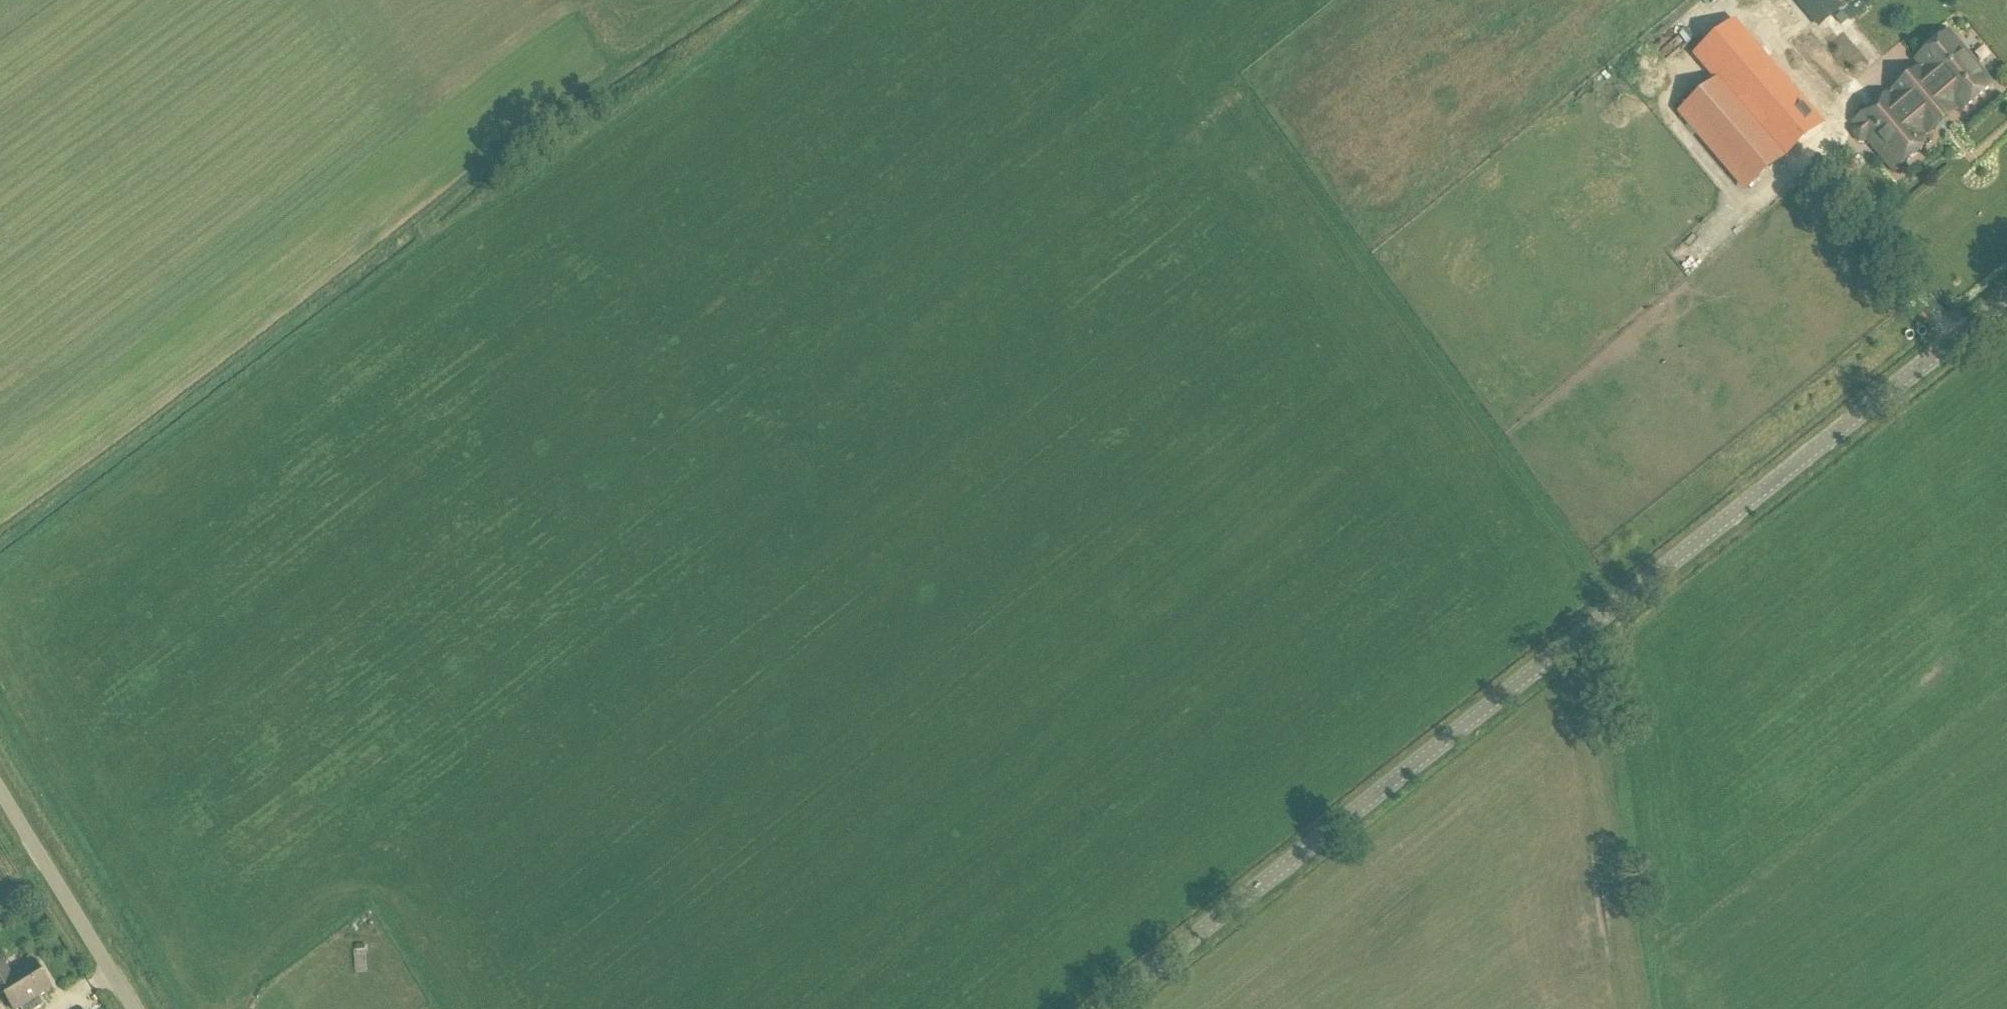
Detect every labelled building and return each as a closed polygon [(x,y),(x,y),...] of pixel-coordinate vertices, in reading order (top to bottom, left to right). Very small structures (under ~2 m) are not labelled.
[(1841,8),(1834,0),(1798,0),(1797,0),(1819,26),(1841,8)] [(1850,75),(1878,49),(1848,16),(1820,42),(1850,75)] [(1735,24),(1698,55),(1720,81),(1783,156),(1820,124),(1735,24)] [(1951,33),(1918,61),(1923,67),(1904,82),(1936,121),(1955,106),(1961,114),(1995,86),(1951,33)] [(1683,112),(1746,187),(1783,156),(1720,81),(1683,112)] [(1854,123),(1895,173),(1945,132),(1936,121),(1904,82),(1854,123)] [(1839,168),(1852,163),(1847,149),(1834,153),(1839,168)] [(4,994),(7,999),(43,977),(34,963),(7,979),(0,968),(0,996),(4,994)] [(7,999),(13,1008),(21,1008),(39,1008),(45,1005),(40,997),(51,990),(43,977),(7,999)]
